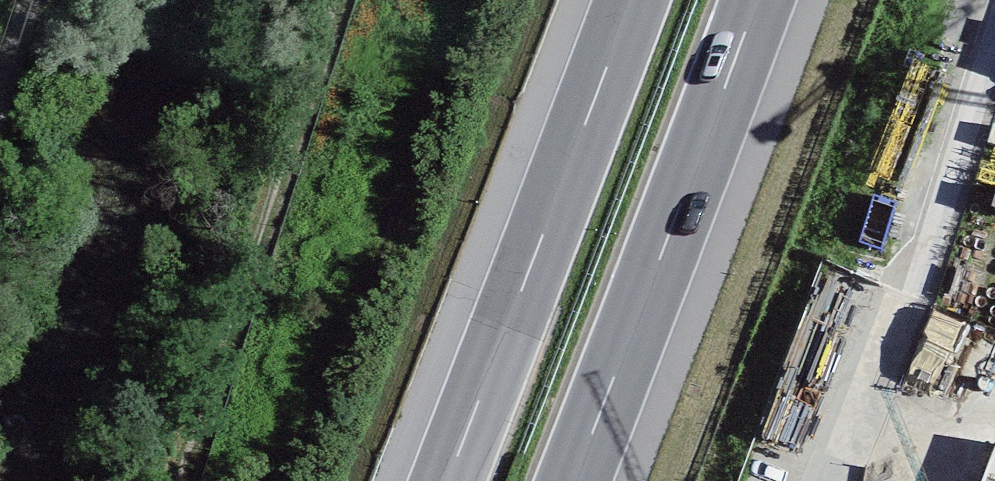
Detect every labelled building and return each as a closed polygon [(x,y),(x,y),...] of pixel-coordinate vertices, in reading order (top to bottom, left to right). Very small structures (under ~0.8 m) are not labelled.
[(994,438),(978,480),(994,480),(994,439),(994,438)]
